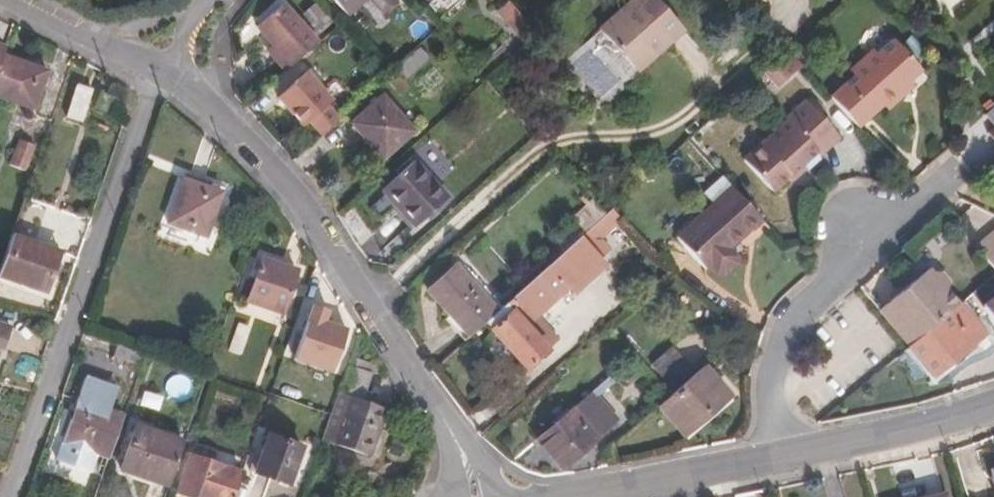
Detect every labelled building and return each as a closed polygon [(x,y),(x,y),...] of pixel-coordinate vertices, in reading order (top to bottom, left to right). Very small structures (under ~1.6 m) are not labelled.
[(311,23),(322,13),(310,0),(306,0),(298,8),(311,23)] [(346,15),(356,7),(372,24),(397,1),(396,0),(333,0),(346,15)] [(667,44),(682,30),(655,0),(633,0),(630,3),(633,6),(602,34),(632,68),(663,40),(667,44)] [(633,6),(630,3),(599,31),(602,34),(633,6)] [(317,43),(282,4),(257,26),(270,41),(264,47),(286,71),(317,43)] [(311,23),(320,33),(331,23),(322,13),(311,23)] [(521,41),(532,31),(520,17),(509,27),(521,41)] [(670,47),(667,44),(663,40),(632,68),(639,76),(670,47)] [(802,57),(813,47),(806,40),(795,50),(802,57)] [(858,71),(830,97),(858,128),(883,106),(887,111),(901,99),(896,94),(909,82),(921,71),(893,40),(877,54),(872,49),(854,66),(858,71)] [(420,48),(397,68),(406,79),(429,58),(420,48)] [(3,55),(0,63),(0,98),(34,110),(47,71),(3,55)] [(331,101),(305,73),(277,98),(303,127),(331,101)] [(896,94),(901,99),(914,87),(909,82),(896,94)] [(83,122),(93,91),(77,86),(67,117),(83,122)] [(364,139),(374,150),(383,159),(413,132),(381,96),(351,124),(364,139)] [(797,124),(783,136),(770,148),(766,145),(746,163),(766,185),(761,191),(769,200),(775,195),(780,200),(800,181),(798,179),(842,141),(831,128),(817,113),(813,109),(804,110),(797,117),(797,124)] [(817,113),(831,128),(836,123),(823,109),(817,113)] [(780,132),(783,136),(797,124),(797,117),(780,132)] [(370,153),(374,150),(364,139),(360,142),(370,153)] [(20,140),(10,165),(25,171),(35,146),(20,140)] [(447,198),(414,161),(382,190),(416,227),(447,198)] [(732,188),(721,177),(703,194),(713,205),(732,188)] [(222,193),(183,179),(167,224),(206,237),(222,193)] [(750,230),(761,220),(732,188),(713,205),(676,238),(705,270),(709,266),(716,275),(724,275),(736,264),(736,257),(729,249),(739,239),(739,236),(747,229),(750,230)] [(588,229),(605,214),(592,199),(535,250),(547,266),(578,238),(588,229)] [(595,237),(618,216),(611,208),(605,214),(588,229),(595,237)] [(595,237),(588,229),(578,238),(599,260),(603,257),(600,253),(605,249),(595,237)] [(976,248),(993,270),(993,232),(976,248)] [(13,235),(0,270),(0,277),(45,293),(54,271),(48,269),(54,249),(13,235)] [(578,238),(547,266),(568,288),(574,294),(605,265),(599,260),(578,238)] [(60,251),(54,249),(48,269),(54,271),(60,251)] [(262,259),(247,302),(282,314),(296,271),(262,259)] [(449,316),(469,337),(502,307),(475,277),(470,283),(454,266),(427,291),(449,316)] [(547,266),(502,307),(496,312),(484,323),(526,370),(546,351),(544,349),(549,343),(531,322),(568,288),(547,266)] [(880,312),(908,346),(958,305),(959,304),(946,289),(947,281),(940,273),(932,273),(928,268),(908,287),(911,290),(904,297),(900,293),(880,312)] [(981,308),(993,325),(993,298),(981,308)] [(987,340),(958,305),(908,346),(933,376),(946,365),(951,370),(987,340)] [(469,337),(484,323),(496,312),(502,307),(469,337)] [(445,320),(464,341),(469,337),(449,316),(445,320)] [(234,323),(225,350),(233,353),(243,326),(234,323)] [(117,342),(112,357),(138,366),(143,351),(117,342)] [(704,366),(657,407),(683,436),(729,396),(704,366)] [(370,376),(348,367),(338,393),(321,440),(369,456),(385,409),(363,402),(370,376)] [(537,439),(563,469),(617,421),(596,397),(614,382),(609,376),(537,439)] [(85,377),(77,401),(63,441),(109,458),(123,417),(109,412),(117,389),(85,377)] [(288,382),(281,395),(296,400),(300,387),(288,382)] [(729,396),(683,436),(687,441),(733,401),(729,396)] [(168,486),(183,443),(135,426),(120,469),(168,486)] [(268,436),(255,473),(289,484),(301,447),(268,436)] [(242,473),(189,455),(176,493),(188,496),(233,496),(242,473)]
